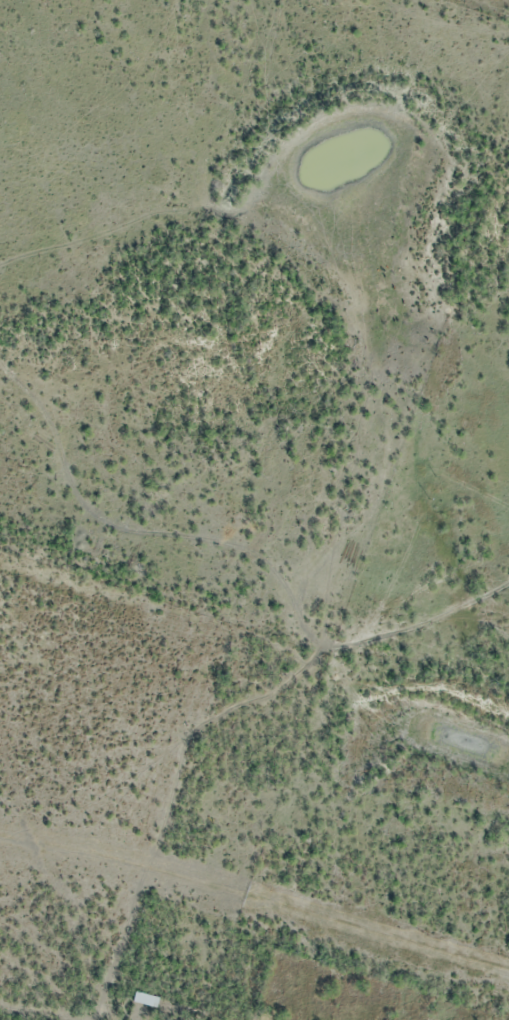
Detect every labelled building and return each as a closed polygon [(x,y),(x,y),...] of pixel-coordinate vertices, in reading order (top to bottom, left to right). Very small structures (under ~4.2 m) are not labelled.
[(155,1009),(132,1003),(135,993),(158,999),(155,1009)]
